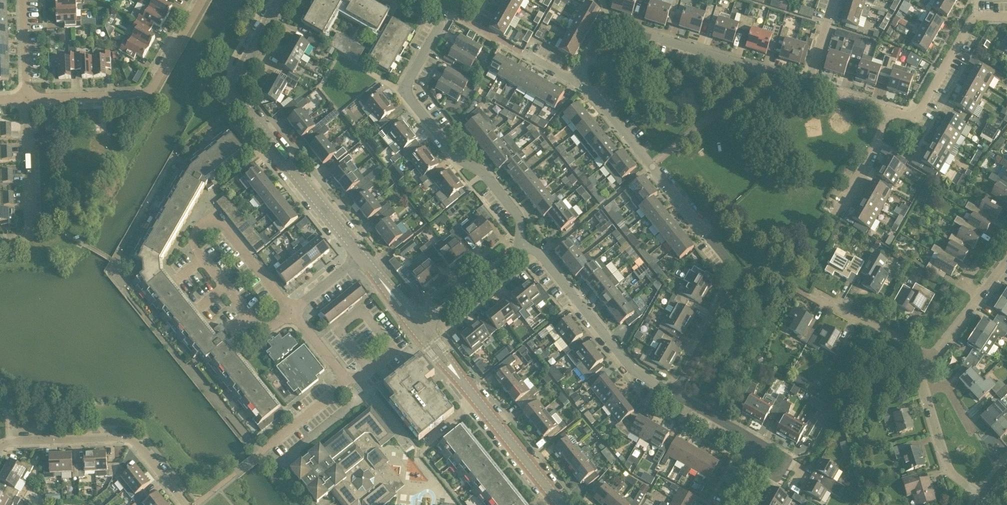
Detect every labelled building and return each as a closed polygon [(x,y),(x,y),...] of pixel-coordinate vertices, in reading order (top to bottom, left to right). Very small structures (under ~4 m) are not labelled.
[(77,11),(76,3),(80,3),(80,0),(56,0),(56,12),(77,11)] [(166,18),(172,8),(166,4),(168,0),(149,0),(153,2),(149,8),(166,18)] [(387,17),(389,13),(366,0),(318,0),(304,25),(323,36),(342,2),(350,7),(346,15),(378,33),(387,17)] [(505,0),(500,9),(515,18),(520,8),(505,0)] [(505,0),(520,8),(525,0),(505,0)] [(611,10),(612,10),(613,8),(622,11),(625,0),(615,0),(611,10)] [(643,0),(625,0),(622,11),(621,13),(622,13),(622,11),(631,14),(631,16),(636,1),(642,3),(643,0)] [(650,5),(645,21),(646,19),(655,22),(655,24),(661,5),(651,2),(652,0),(645,0),(644,4),(650,5)] [(679,0),(673,0),(670,8),(661,5),(655,24),(656,22),(665,25),(664,27),(665,27),(670,12),(675,13),(679,0)] [(691,0),(682,0),(678,11),(684,12),(679,28),(680,28),(680,26),(689,29),(689,31),(695,12),(690,10),(691,0)] [(940,0),(937,0),(932,9),(947,17),(953,7),(940,0)] [(864,7),(848,2),(844,12),(861,17),(864,7)] [(580,13),(595,21),(601,11),(586,3),(580,13)] [(709,20),(714,7),(708,5),(705,15),(695,12),(689,31),(690,29),(699,32),(699,34),(704,19),(709,20)] [(801,6),(800,10),(799,15),(798,15),(812,19),(815,11),(801,6)] [(137,21),(151,30),(154,25),(161,29),(166,18),(149,8),(145,15),(142,13),(137,21)] [(712,21),(717,23),(713,38),(714,36),(723,39),(722,41),(728,22),(719,19),(722,10),(716,8),(712,21)] [(500,9),(494,19),(509,27),(515,18),(500,9)] [(89,28),(89,22),(81,23),(81,18),(77,18),(77,11),(56,12),(57,23),(64,23),(65,29),(89,28)] [(861,17),(844,12),(841,23),(857,28),(861,17)] [(595,21),(580,13),(575,22),(590,31),(595,21)] [(733,44),(736,33),(737,29),(744,31),(748,18),(737,14),(734,24),(728,22),(722,41),(723,41),(723,39),(733,42),(732,44),(733,44)] [(923,25),(938,33),(944,23),(929,15),(923,25)] [(756,50),(756,51),(762,32),(752,30),(755,20),(748,18),(744,31),(751,33),(746,48),(746,49),(747,47),(756,50)] [(504,37),(509,27),(494,19),(489,28),(504,37)] [(814,29),(816,23),(802,19),(801,25),(814,29)] [(393,20),(392,20),(387,30),(406,42),(412,31),(393,20)] [(149,49),(155,38),(148,35),(151,30),(137,21),(132,30),(135,32),(132,39),(149,49)] [(590,31),(575,22),(570,31),(584,40),(590,31)] [(908,31),(898,25),(895,31),(906,36),(908,31)] [(917,35),(932,43),(938,33),(923,25),(917,35)] [(766,53),(765,54),(766,55),(771,39),(776,41),(780,28),(774,26),(772,32),(770,31),(767,32),(767,34),(762,32),(756,51),(756,52),(757,50),(766,53)] [(778,42),(784,44),(779,59),(780,59),(780,57),(790,60),(789,62),(795,43),(786,40),(789,30),(783,28),(778,42)] [(834,36),(847,39),(849,33),(836,29),(834,36)] [(406,42),(387,30),(381,41),(400,52),(406,42)] [(874,31),(870,30),(869,32),(861,30),(860,34),(872,37),(877,38),(879,33),(874,31)] [(466,37),(472,40),(476,35),(470,31),(466,37)] [(584,40),(570,31),(564,41),(579,49),(584,40)] [(518,32),(515,37),(522,42),(522,41),(525,36),(518,32)] [(357,62),(365,49),(337,33),(329,46),(330,46),(333,48),(357,62)] [(932,43),(917,35),(911,45),(926,54),(932,43)] [(312,52),(311,49),(308,47),(309,46),(317,50),(321,42),(311,36),(310,39),(309,38),(306,43),(294,37),(289,46),(304,55),(305,54),(308,56),(310,55),(312,52)] [(456,45),(455,47),(465,53),(471,43),(461,36),(456,45)] [(149,49),(132,39),(128,45),(124,43),(119,52),(134,60),(137,55),(143,59),(149,49)] [(805,44),(801,42),(800,45),(795,43),(789,62),(790,62),(790,60),(799,63),(799,65),(800,63),(804,64),(808,51),(810,51),(813,41),(807,39),(805,44)] [(400,52),(381,41),(375,51),(394,63),(400,52)] [(579,49),(564,41),(558,51),(573,59),(579,49)] [(1004,41),(997,53),(1002,56),(1005,52),(1006,53),(1006,42),(1004,41)] [(859,47),(860,44),(854,42),(851,52),(841,49),(840,54),(834,74),(844,77),(848,64),(854,66),(859,47)] [(459,64),(465,53),(455,47),(456,45),(452,43),(450,47),(453,49),(448,58),(459,64)] [(476,59),(477,57),(482,49),(471,43),(465,53),(476,59)] [(283,56),(299,64),(305,68),(307,64),(301,61),(304,55),(289,46),(283,56)] [(871,65),(873,59),(863,56),(865,49),(859,47),(854,66),(859,67),(855,80),(865,84),(871,65)] [(896,60),(898,61),(901,50),(894,48),(891,58),(890,58),(885,75),(891,77),(887,90),(897,93),(904,69),(894,66),(896,60)] [(394,63),(375,51),(369,62),(388,73),(394,63)] [(840,54),(835,52),(834,54),(829,52),(824,71),(834,74),(840,54)] [(93,58),(94,78),(106,77),(105,70),(111,70),(110,53),(100,53),(100,57),(93,58)] [(478,64),(481,59),(477,57),(476,59),(465,53),(459,64),(470,70),(475,61),(478,64)] [(918,65),(922,59),(911,53),(907,59),(918,65)] [(76,71),(75,54),(65,55),(66,59),(58,59),(59,79),(71,79),(71,71),(76,71)] [(75,54),(76,71),(82,71),(82,78),(94,78),(93,58),(86,58),(85,54),(75,54)] [(287,77),(297,83),(298,83),(301,78),(293,74),(299,64),(283,56),(278,65),(290,72),(287,77)] [(498,77),(507,61),(498,56),(489,71),(498,77)] [(875,87),(879,74),(885,75),(890,58),(885,56),(881,68),(871,65),(865,84),(875,87)] [(508,82),(517,67),(507,61),(498,77),(508,82)] [(928,65),(922,61),(919,66),(925,70),(928,65)] [(483,64),(482,66),(478,72),(483,75),(484,73),(488,66),(483,64)] [(994,77),(992,77),(995,72),(983,64),(980,70),(976,67),(970,77),(988,87),(994,77)] [(517,88),(520,83),(526,72),(517,67),(508,82),(517,88)] [(443,78),(442,80),(453,86),(459,75),(448,69),(443,78)] [(907,97),(914,73),(904,69),(897,93),(907,97)] [(8,81),(8,70),(0,70),(0,81),(8,81)] [(526,93),(532,83),(535,77),(526,72),(520,83),(517,88),(526,93)] [(463,92),(464,90),(469,81),(459,75),(453,86),(463,92)] [(266,85),(282,94),(287,85),(295,89),(298,83),(297,83),(287,77),(284,82),(272,76),(266,85)] [(446,96),(453,86),(442,80),(443,78),(440,76),(437,80),(441,82),(436,90),(446,96)] [(536,98),(545,83),(535,77),(532,83),(526,93),(536,98)] [(965,86),(983,96),(988,87),(970,77),(965,86)] [(545,104),(554,88),(545,83),(536,98),(545,104)] [(282,94),(266,85),(261,95),(276,104),(282,94)] [(453,86),(446,96),(457,103),(462,94),(466,96),(468,92),(464,90),(463,92),(453,86)] [(959,95),(977,106),(983,96),(965,86),(959,95)] [(554,88),(545,104),(555,109),(564,94),(554,88)] [(363,108),(366,106),(372,114),(388,102),(381,93),(372,100),(368,96),(359,103),(363,108)] [(474,100),(479,104),(483,98),(477,95),(474,100)] [(977,106),(959,95),(954,105),(972,115),(977,106)] [(508,102),(503,99),(504,98),(500,96),(497,102),(506,107),(508,102)] [(308,105),(308,104),(304,100),(297,105),(294,108),(298,112),(288,121),(294,129),(308,118),(301,110),(308,105)] [(294,108),(297,105),(293,101),(284,109),(287,113),(294,108)] [(385,117),(394,110),(388,102),(372,114),(379,122),(376,124),(380,129),(389,122),(385,117)] [(571,124),(585,113),(578,104),(564,115),(571,124)] [(466,119),(470,124),(465,128),(472,137),(490,122),(483,113),(482,113),(479,109),(466,119)] [(571,124),(577,132),(591,121),(585,113),(571,124)] [(942,125),(961,135),(966,126),(948,115),(942,125)] [(301,138),(312,130),(316,134),(326,126),(322,122),(315,127),(308,118),(294,129),(301,138)] [(577,132),(574,135),(580,144),(598,129),(591,121),(577,132)] [(404,122),(395,129),(391,124),(382,132),(386,137),(387,136),(394,144),(395,142),(411,130),(404,122)] [(492,134),(497,130),(490,122),(472,137),(479,145),(493,134),(492,134)] [(984,129),(996,136),(999,131),(987,124),(984,129)] [(937,134),(955,145),(961,135),(942,125),(937,134)] [(46,134),(58,133),(58,126),(45,126),(46,134)] [(316,156),(329,145),(323,137),(329,131),(326,126),(316,134),(319,139),(309,147),(316,156)] [(529,132),(535,141),(541,136),(536,131),(534,128),(529,132)] [(226,331),(219,337),(217,339),(164,272),(163,261),(205,188),(206,188),(208,191),(214,186),(210,181),(245,153),(226,129),(222,133),(225,136),(214,145),(211,141),(203,148),(206,151),(195,160),(192,156),(188,160),(191,164),(188,166),(183,174),(179,172),(176,177),(180,179),(173,191),(169,189),(164,197),(168,200),(161,212),(157,209),(152,218),(156,221),(149,233),(145,230),(140,239),(145,241),(137,254),(133,251),(131,256),(143,263),(144,274),(133,283),(136,287),(140,284),(149,295),(145,298),(151,306),(155,303),(164,314),(160,317),(166,325),(170,322),(179,332),(175,335),(181,343),(185,340),(194,351),(190,354),(194,358),(198,355),(207,365),(211,362),(219,373),(216,376),(222,384),(226,381),(234,392),(231,395),(237,403),(241,400),(249,411),(246,414),(252,422),(256,419),(260,424),(257,426),(261,431),(284,413),(228,342),(232,339),(226,331)] [(598,129),(580,144),(587,152),(605,138),(598,129)] [(996,136),(984,129),(981,134),(994,142),(996,136)] [(408,146),(417,139),(411,130),(395,142),(402,150),(398,153),(402,158),(412,150),(408,146)] [(499,142),(493,134),(479,145),(485,153),(499,142)] [(932,144),(950,154),(955,145),(937,134),(932,144)] [(594,161),(597,159),(597,158),(612,146),(605,138),(587,152),(594,161)] [(503,139),(499,142),(485,153),(492,162),(506,151),(510,147),(503,139)] [(926,153),(945,163),(950,154),(932,144),(926,153)] [(323,165),(333,156),(337,161),(347,153),(343,148),(336,154),(329,145),(316,156),(323,165)] [(619,155),(618,154),(612,146),(597,158),(597,159),(603,167),(619,155)] [(522,151),(521,150),(515,154),(510,147),(506,151),(492,162),(499,170),(503,167),(513,159),(521,152),(522,151)] [(883,147),(881,152),(888,156),(890,151),(883,147)] [(425,148),(416,155),(412,150),(402,158),(406,163),(410,160),(416,168),(432,156),(425,148)] [(618,154),(619,155),(603,167),(610,175),(629,160),(622,151),(618,154)] [(520,160),(525,157),(521,152),(513,159),(503,167),(510,176),(524,164),(520,160)] [(945,163),(926,153),(921,163),(925,165),(922,170),(935,178),(938,172),(939,173),(945,163)] [(339,163),(343,168),(332,176),(339,185),(353,174),(346,166),(353,160),(349,155),(339,163)] [(882,167),(900,177),(905,168),(904,167),(907,162),(895,155),(892,160),(887,157),(882,167)] [(429,172),(438,165),(432,156),(416,168),(423,176),(419,179),(423,184),(428,181),(433,176),(429,172)] [(975,156),(969,165),(974,168),(979,158),(975,156)] [(997,177),(1004,181),(1006,183),(1006,162),(999,157),(998,159),(1000,160),(998,163),(1000,164),(1000,165),(1003,167),(997,177)] [(619,186),(624,182),(622,180),(633,171),(636,175),(638,173),(635,169),(636,169),(629,160),(610,175),(619,186)] [(400,170),(395,164),(387,170),(388,171),(392,176),(400,170)] [(516,184),(530,173),(524,164),(510,176),(516,184)] [(878,184),(890,191),(893,186),(894,187),(900,177),(882,167),(876,177),(881,179),(878,184)] [(240,174),(244,178),(240,182),(247,190),(251,187),(264,176),(257,168),(248,175),(245,170),(240,174)] [(450,170),(441,178),(437,173),(433,176),(428,181),(432,186),(435,183),(441,191),(457,179),(450,170)] [(373,172),(366,177),(370,182),(377,177),(373,172)] [(523,192),(537,181),(530,173),(516,184),(523,192)] [(360,190),(370,182),(366,177),(360,183),(353,174),(339,185),(346,194),(357,185),(360,190)] [(1004,181),(997,177),(992,174),(989,180),(997,184),(991,194),(1006,204),(1006,190),(1001,186),(1004,181)] [(264,176),(251,187),(258,195),(271,185),(264,176)] [(636,197),(650,186),(643,177),(629,188),(636,197)] [(440,192),(446,200),(444,202),(449,207),(458,199),(454,195),(463,187),(457,179),(441,191),(440,192)] [(962,188),(965,183),(965,182),(961,180),(960,180),(957,185),(962,188)] [(530,201),(544,190),(537,181),(523,192),(530,201)] [(361,212),(374,201),(367,192),(374,187),(370,182),(360,190),(364,195),(354,203),(361,212)] [(873,182),(868,191),(886,202),(891,192),(890,191),(878,184),(873,182)] [(252,199),(259,208),(264,204),(277,193),(271,185),(258,195),(252,199)] [(643,205),(653,197),(653,198),(657,194),(650,186),(636,197),(643,205)] [(537,209),(551,198),(544,190),(530,201),(537,209)] [(863,201),(881,211),(886,202),(868,191),(863,201)] [(271,212),(284,202),(277,193),(264,204),(271,212)] [(216,203),(220,208),(229,200),(226,195),(216,203)] [(561,203),(554,195),(551,198),(537,209),(544,218),(547,215),(557,206),(561,203)] [(646,217),(660,206),(653,198),(653,197),(643,205),(639,208),(646,217)] [(977,216),(977,215),(980,210),(996,220),(1002,209),(985,199),(979,209),(968,203),(965,209),(973,214),(977,216)] [(220,208),(224,212),(233,205),(229,200),(220,208)] [(565,200),(561,203),(557,206),(547,215),(554,223),(572,209),(565,200)] [(378,212),(382,217),(391,209),(388,204),(381,209),(374,201),(361,212),(368,220),(378,212)] [(857,210),(875,220),(881,211),(863,201),(857,210)] [(284,202),(271,212),(278,221),(291,210),(284,202)] [(902,211),(906,213),(909,209),(902,204),(899,209),(902,211)] [(224,212),(227,217),(237,209),(233,205),(224,212)] [(451,208),(456,214),(460,210),(456,205),(451,208)] [(652,225),(666,214),(660,206),(646,217),(652,225)] [(478,214),(469,221),(473,226),(473,225),(484,239),(493,232),(485,223),(489,219),(481,208),(476,212),(478,214)] [(227,217),(231,221),(240,214),(237,209),(227,217)] [(382,238),(396,227),(389,219),(395,213),(391,209),(382,217),(386,221),(375,230),(382,238)] [(561,232),(564,229),(566,231),(574,225),(572,223),(579,217),(572,209),(554,223),(561,232)] [(1,223),(1,225),(14,225),(13,210),(3,210),(3,211),(0,212),(0,223),(1,223)] [(273,225),(277,230),(278,231),(279,231),(281,232),(282,231),(285,229),(298,219),(291,210),(278,221),(273,225)] [(600,224),(595,228),(598,231),(610,222),(607,218),(601,210),(594,217),(600,224)] [(875,220),(857,210),(852,220),(856,222),(853,227),(865,234),(868,229),(870,230),(875,220)] [(231,221),(235,226),(244,218),(240,214),(231,221)] [(659,234),(673,223),(666,214),(652,225),(659,234)] [(991,223),(977,215),(977,216),(973,214),(968,224),(957,217),(954,223),(962,228),(966,230),(969,225),(985,234),(991,223)] [(235,226),(238,230),(248,223),(244,218),(235,226)] [(301,222),(296,226),(300,231),(305,227),(301,222)] [(601,235),(607,229),(612,225),(610,222),(598,231),(601,235)] [(238,230),(242,235),(251,227),(248,223),(238,230)] [(666,242),(680,231),(673,223),(659,234),(666,242)] [(454,229),(463,240),(467,236),(475,246),(484,239),(473,225),(473,226),(464,232),(459,225),(458,226),(454,229)] [(242,235),(246,239),(255,232),(251,227),(242,235)] [(403,243),(413,235),(409,231),(402,236),(396,227),(382,238),(389,247),(399,239),(403,243)] [(942,237),(951,242),(954,244),(957,239),(974,248),(980,238),(966,230),(962,228),(956,238),(951,235),(949,239),(944,235),(942,237)] [(452,236),(443,243),(446,247),(457,260),(466,253),(458,244),(463,240),(454,229),(449,233),(452,236)] [(673,251),(687,239),(680,231),(666,242),(673,251)] [(246,239),(249,244),(259,236),(255,232),(246,239)] [(329,251),(319,238),(316,234),(307,241),(310,245),(321,258),(329,251)] [(249,244),(253,249),(262,241),(259,236),(249,244)] [(557,247),(559,249),(555,252),(562,261),(576,249),(567,238),(557,247)] [(892,240),(888,238),(884,244),(889,246),(892,240)] [(687,239),(673,251),(680,259),(694,248),(687,239)] [(257,253),(266,246),(262,241),(253,249),(257,253)] [(305,250),(297,241),(295,243),(312,265),(321,258),(310,245),(305,250)] [(293,242),(291,244),(295,249),(299,254),(293,259),(304,272),(312,265),(295,243),(293,242)] [(429,242),(424,246),(437,261),(441,258),(449,267),(457,260),(446,247),(438,254),(429,242)] [(962,262),(968,252),(954,244),(951,242),(945,252),(934,246),(931,251),(939,256),(943,258),(946,253),(962,262)] [(419,250),(428,261),(420,268),(431,281),(440,275),(432,265),(437,261),(424,246),(419,250)] [(576,249),(562,261),(569,269),(583,258),(582,257),(576,249)] [(834,272),(847,280),(851,273),(856,276),(864,263),(854,257),(851,263),(843,259),(846,254),(837,249),(825,272),(832,276),(834,272)] [(863,286),(877,294),(887,275),(881,271),(887,261),(873,253),(862,274),(868,277),(863,286)] [(280,254),(278,256),(281,260),(295,278),(304,272),(293,259),(288,263),(280,254)] [(587,254),(582,257),(583,258),(569,269),(576,278),(579,275),(579,274),(594,263),(587,254)] [(939,256),(936,262),(932,259),(926,269),(934,274),(937,269),(951,277),(957,266),(943,258),(939,256)] [(394,258),(389,262),(396,272),(402,268),(394,258)] [(598,259),(594,263),(579,274),(579,275),(586,283),(605,268),(598,259)] [(295,278),(281,260),(278,262),(282,268),(276,272),(287,285),(295,278)] [(613,262),(608,265),(618,283),(623,280),(613,262)] [(415,279),(422,288),(431,281),(420,268),(415,272),(411,267),(407,270),(406,268),(405,269),(402,268),(396,272),(407,285),(415,279)] [(691,272),(694,274),(689,284),(706,294),(712,284),(702,278),(705,273),(694,267),(691,272)] [(605,268),(586,283),(593,291),(612,276),(605,268)] [(612,276),(593,291),(600,300),(619,285),(612,276)] [(652,285),(657,292),(661,285),(657,281),(652,285)] [(550,299),(539,284),(534,288),(529,282),(520,289),(531,303),(532,303),(536,308),(536,307),(544,301),(545,303),(550,299)] [(320,313),(330,324),(366,295),(357,283),(320,313)] [(676,297),(687,304),(690,299),(700,304),(706,294),(689,284),(683,294),(679,292),(676,297)] [(620,297),(625,293),(619,285),(600,300),(606,308),(621,297),(620,297)] [(924,313),(934,296),(915,285),(911,292),(904,288),(895,304),(909,312),(912,307),(924,313)] [(945,294),(948,288),(942,285),(940,288),(941,292),(945,294)] [(519,313),(523,310),(531,303),(520,289),(511,296),(512,296),(508,300),(519,313)] [(621,297),(606,308),(613,316),(632,301),(631,300),(626,304),(621,297)] [(671,315),(688,324),(694,314),(685,309),(687,304),(676,297),(673,303),(677,305),(671,315)] [(1002,298),(995,310),(999,312),(995,318),(1006,326),(1006,301),(1002,298)] [(521,317),(518,313),(519,313),(508,300),(504,303),(504,302),(495,309),(506,323),(511,320),(513,323),(521,317)] [(639,309),(632,301),(613,316),(620,325),(625,321),(629,326),(642,315),(638,310),(639,309)] [(486,316),(486,317),(483,320),(493,333),(497,330),(506,323),(495,309),(486,316)] [(795,319),(793,324),(789,330),(802,337),(812,319),(793,309),(789,316),(795,319)] [(670,334),(673,329),(682,335),(688,324),(671,315),(668,321),(664,318),(659,328),(670,334)] [(561,316),(551,325),(545,329),(556,343),(576,327),(569,318),(565,321),(561,316)] [(1000,339),(1005,338),(1006,335),(1006,336),(1006,326),(995,318),(992,324),(984,319),(976,331),(995,343),(998,338),(1000,339)] [(490,336),(493,333),(483,320),(479,323),(478,322),(470,329),(481,344),(490,337),(490,336)] [(214,331),(219,337),(226,331),(221,325),(214,331)] [(808,345),(818,351),(820,346),(837,355),(843,345),(837,342),(841,335),(824,326),(818,336),(814,334),(808,345)] [(556,343),(566,355),(582,342),(579,339),(583,336),(576,327),(556,343)] [(483,347),(480,344),(481,344),(470,329),(461,337),(466,343),(461,347),(470,357),(483,347)] [(988,340),(994,344),(995,343),(976,331),(968,342),(981,350),(988,340)] [(673,340),(659,332),(653,341),(660,345),(657,351),(674,361),(680,350),(670,345),(673,340)] [(275,364),(298,345),(289,334),(283,339),(279,334),(267,343),(272,348),(266,353),(275,364)] [(589,343),(585,346),(582,342),(566,355),(576,368),(596,352),(589,343)] [(290,356),(309,380),(314,375),(318,372),(319,374),(324,370),(304,345),(290,356)] [(510,345),(506,349),(510,354),(514,350),(510,345)] [(504,347),(500,351),(505,358),(510,354),(506,349),(504,347)] [(518,352),(522,357),(528,352),(524,347),(518,352)] [(974,348),(973,349),(970,354),(980,361),(984,355),(974,348)] [(640,360),(642,363),(655,371),(658,366),(668,371),(674,361),(657,351),(652,360),(646,357),(643,355),(640,360)] [(549,356),(546,352),(538,359),(541,363),(549,356)] [(603,368),(600,364),(603,361),(596,352),(576,368),(587,381),(603,368)] [(968,370),(969,371),(959,380),(969,390),(981,380),(977,376),(980,374),(975,369),(980,361),(970,354),(963,364),(968,370)] [(309,380),(290,356),(276,367),(289,383),(287,384),(291,389),(296,390),(298,389),(301,393),(318,380),(314,375),(309,380)] [(472,360),(475,365),(481,361),(477,356),(472,360)] [(497,375),(495,377),(502,386),(516,374),(509,366),(515,361),(511,356),(494,371),(497,375)] [(435,375),(420,357),(378,390),(419,441),(454,413),(428,380),(435,375)] [(483,375),(489,371),(481,361),(475,365),(483,375)] [(553,366),(547,371),(552,377),(559,372),(553,366)] [(516,374),(502,386),(508,395),(523,383),(528,379),(525,376),(520,380),(516,374)] [(605,376),(597,383),(594,378),(583,387),(587,391),(591,388),(597,397),(612,385),(605,376)] [(985,382),(982,379),(981,380),(969,390),(979,401),(991,390),(996,395),(1005,387),(1000,381),(995,385),(989,379),(985,382)] [(515,403),(518,401),(522,406),(533,396),(538,392),(534,388),(530,392),(523,383),(508,395),(515,403)] [(752,418),(762,401),(754,396),(757,386),(752,383),(743,398),(749,401),(742,412),(752,418)] [(605,406),(619,394),(612,385),(597,397),(605,406)] [(795,395),(798,390),(799,391),(800,390),(794,386),(790,393),(795,395)] [(1006,395),(1006,389),(1005,387),(996,395),(1001,401),(1006,395)] [(574,393),(570,397),(575,403),(580,400),(575,393),(574,393)] [(612,415),(626,403),(619,394),(605,406),(612,415)] [(525,410),(523,412),(530,421),(544,409),(533,396),(522,406),(525,410)] [(811,397),(808,403),(814,406),(818,401),(811,397)] [(762,401),(752,418),(763,424),(769,413),(775,416),(783,401),(778,398),(771,406),(762,401)] [(620,433),(629,423),(626,419),(634,412),(626,403),(612,415),(619,424),(615,427),(620,433)] [(777,418),(783,421),(777,432),(787,438),(797,421),(788,416),(791,406),(786,403),(777,418)] [(990,428),(1001,418),(992,408),(981,418),(990,428)] [(317,452),(316,450),(293,469),(318,501),(331,491),(342,504),(384,504),(396,495),(395,494),(398,492),(399,480),(376,451),(394,437),(371,409),(317,452)] [(551,418),(557,413),(555,410),(549,415),(544,409),(530,421),(537,429),(551,418)] [(899,434),(913,430),(907,412),(896,415),(894,410),(882,414),(885,423),(895,420),(899,434)] [(587,420),(592,416),(588,411),(583,415),(587,420)] [(1001,418),(990,428),(1000,439),(1006,432),(1006,413),(1001,418)] [(596,421),(593,417),(592,416),(587,420),(591,425),(596,421)] [(640,439),(649,423),(639,417),(634,426),(629,423),(620,433),(628,438),(630,433),(640,439)] [(544,438),(546,436),(550,440),(566,428),(562,422),(557,426),(551,418),(537,429),(544,438)] [(797,421),(787,438),(797,444),(803,433),(809,436),(817,421),(812,418),(805,426),(797,421)] [(650,445),(659,428),(649,423),(640,439),(650,445)] [(463,426),(440,445),(444,450),(441,453),(447,461),(451,458),(459,469),(456,472),(462,480),(466,477),(474,488),(471,491),(477,499),(481,496),(488,504),(526,504),(463,426)] [(659,450),(654,458),(660,461),(662,457),(669,446),(664,443),(669,434),(659,428),(650,445),(659,450)] [(577,445),(572,438),(569,437),(568,439),(564,433),(552,443),(556,447),(553,450),(560,459),(562,457),(576,446),(577,445)] [(676,438),(666,455),(662,463),(665,465),(670,457),(677,461),(687,444),(676,438)] [(675,465),(673,470),(683,475),(697,450),(687,444),(677,461),(685,466),(683,468),(682,468),(682,469),(675,465)] [(907,472),(924,466),(919,447),(911,450),(909,444),(893,449),(897,460),(903,458),(907,472)] [(569,465),(587,450),(585,448),(585,447),(580,451),(576,446),(562,457),(569,465)] [(576,473),(587,464),(587,465),(589,463),(585,457),(590,453),(587,450),(569,465),(575,473),(576,473)] [(689,472),(688,471),(690,469),(698,473),(708,456),(697,450),(683,475),(686,477),(689,472)] [(95,477),(107,477),(113,477),(119,464),(115,464),(107,464),(106,453),(95,454),(96,472),(95,472),(95,477)] [(72,465),(72,454),(60,455),(61,474),(72,473),(72,478),(79,478),(78,465),(72,465)] [(84,454),(84,465),(78,465),(79,478),(85,478),(85,473),(95,472),(96,472),(95,454),(84,454)] [(50,479),(50,474),(61,474),(60,455),(49,455),(50,466),(44,467),(44,479),(50,479)] [(704,487),(719,462),(708,456),(698,473),(705,477),(700,485),(704,487)] [(630,469),(633,463),(627,460),(624,466),(630,469)] [(847,489),(833,481),(839,470),(821,460),(814,471),(825,476),(822,481),(842,493),(842,492),(844,493),(847,489)] [(22,461),(19,466),(10,461),(4,471),(25,482),(33,467),(22,461)] [(124,490),(128,487),(143,475),(136,467),(127,473),(119,464),(113,477),(124,490)] [(583,481),(587,486),(599,477),(595,472),(594,473),(587,465),(587,464),(576,473),(575,473),(573,475),(580,484),(583,481)] [(25,482),(4,471),(0,478),(0,481),(8,486),(5,491),(12,495),(17,498),(26,483),(25,482)] [(641,479),(651,485),(655,479),(644,473),(641,479)] [(128,487),(135,496),(131,499),(135,504),(145,496),(141,491),(150,484),(143,475),(128,487)] [(927,504),(936,502),(928,478),(918,481),(916,475),(902,479),(907,497),(917,494),(920,504),(927,502),(927,504)] [(596,496),(594,499),(601,504),(603,504),(604,504),(614,493),(613,493),(606,486),(606,485),(601,481),(592,492),(596,496)] [(827,491),(839,498),(841,499),(843,494),(841,493),(842,493),(822,481),(819,486),(809,481),(803,491),(821,502),(827,491)] [(678,493),(674,500),(683,504),(694,504),(697,499),(672,484),(670,488),(678,493)] [(649,488),(643,485),(643,486),(642,486),(640,490),(641,490),(646,493),(649,488)] [(613,493),(614,493),(604,504),(605,504),(617,504),(624,498),(618,493),(622,489),(619,486),(613,493)] [(770,487),(765,497),(780,504),(784,504),(788,497),(770,487)] [(17,498),(12,495),(5,491),(2,496),(0,495),(0,504),(13,504),(14,504),(16,504),(17,504),(20,500),(17,498)] [(861,494),(856,491),(853,497),(858,500),(861,494)] [(164,502),(157,494),(149,500),(145,496),(135,504),(136,504),(161,504),(164,502)] [(802,504),(803,504),(806,501),(795,494),(792,499),(802,504)] [(765,497),(760,504),(780,504),(765,497)]
